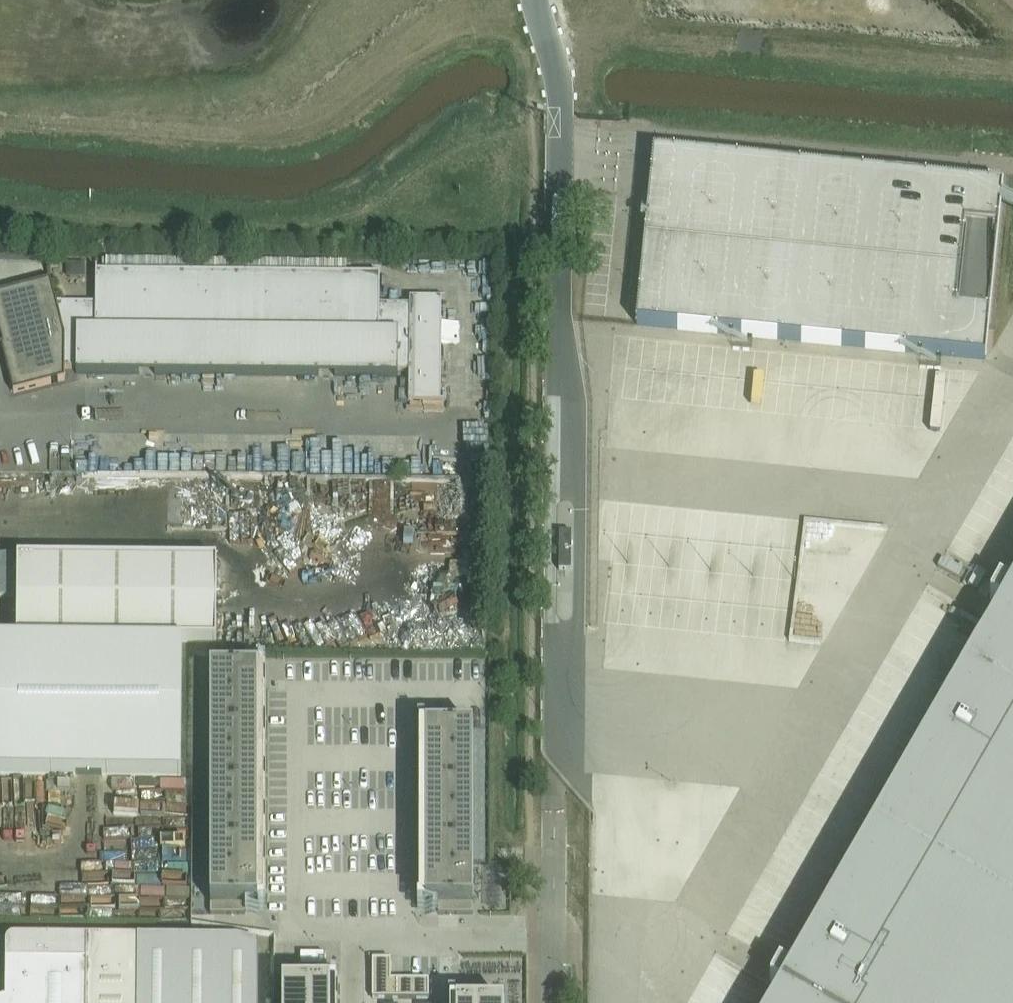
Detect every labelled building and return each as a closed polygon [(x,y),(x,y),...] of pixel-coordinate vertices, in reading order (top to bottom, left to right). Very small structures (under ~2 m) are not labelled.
[(752,247),(753,234),(731,233),(730,246),(752,247)] [(2,345),(0,346),(0,347),(1,347),(13,394),(64,380),(64,369),(75,369),(75,374),(397,377),(397,372),(408,372),(408,403),(443,403),(443,402),(440,402),(441,301),(444,301),(445,299),(409,299),(409,306),(379,305),(379,272),(378,272),(378,275),(96,273),(96,269),(95,269),(95,304),(56,304),(50,281),(0,294),(0,338),(2,345)] [(742,346),(804,354),(813,286),(686,269),(681,308),(746,316),(742,346)] [(828,354),(854,356),(854,341),(829,340),(828,354)] [(354,553),(377,547),(374,538),(352,544),(354,553)] [(17,598),(16,641),(0,641),(0,775),(178,777),(180,643),(215,643),(216,562),(17,560),(17,563),(12,563),(11,560),(8,558),(5,557),(0,557),(0,597),(17,598)] [(976,571),(967,587),(977,592),(986,576),(985,576),(976,571)] [(676,630),(675,607),(717,606),(716,575),(621,577),(621,591),(645,591),(646,609),(628,609),(629,645),(657,644),(657,630),(676,630)] [(1010,590),(999,583),(989,600),(1001,606),(790,973),(778,965),(768,982),(780,989),(772,1002),(1012,1002),(1012,585),(1010,590)] [(256,670),(210,670),(210,903),(244,903),(256,903),(256,670)] [(473,904),(472,729),(424,729),(425,904),(438,904),(473,904)] [(244,915),(244,903),(210,903),(210,915),(244,915)] [(473,915),(473,904),(438,904),(438,915),(473,915)] [(15,939),(13,939),(10,940),(8,941),(6,944),(5,947),(5,963),(4,1002),(0,1002),(136,1002),(136,940),(15,939)] [(176,940),(136,940),(136,1002),(176,1002),(176,940)] [(216,941),(176,940),(176,1002),(216,1002),(216,941)] [(216,941),(216,1002),(256,1002),(257,946),(236,941),(216,941)] [(323,954),(300,954),(300,966),(323,966),(323,954)] [(390,960),(371,960),(371,999),(428,999),(428,981),(390,981),(390,960)] [(316,975),(281,975),(281,986),(316,986),(316,975)] [(281,986),(281,1002),(329,1002),(329,985),(316,986),(281,986)] [(470,994),(470,1002),(504,1002),(504,994),(470,994)]
